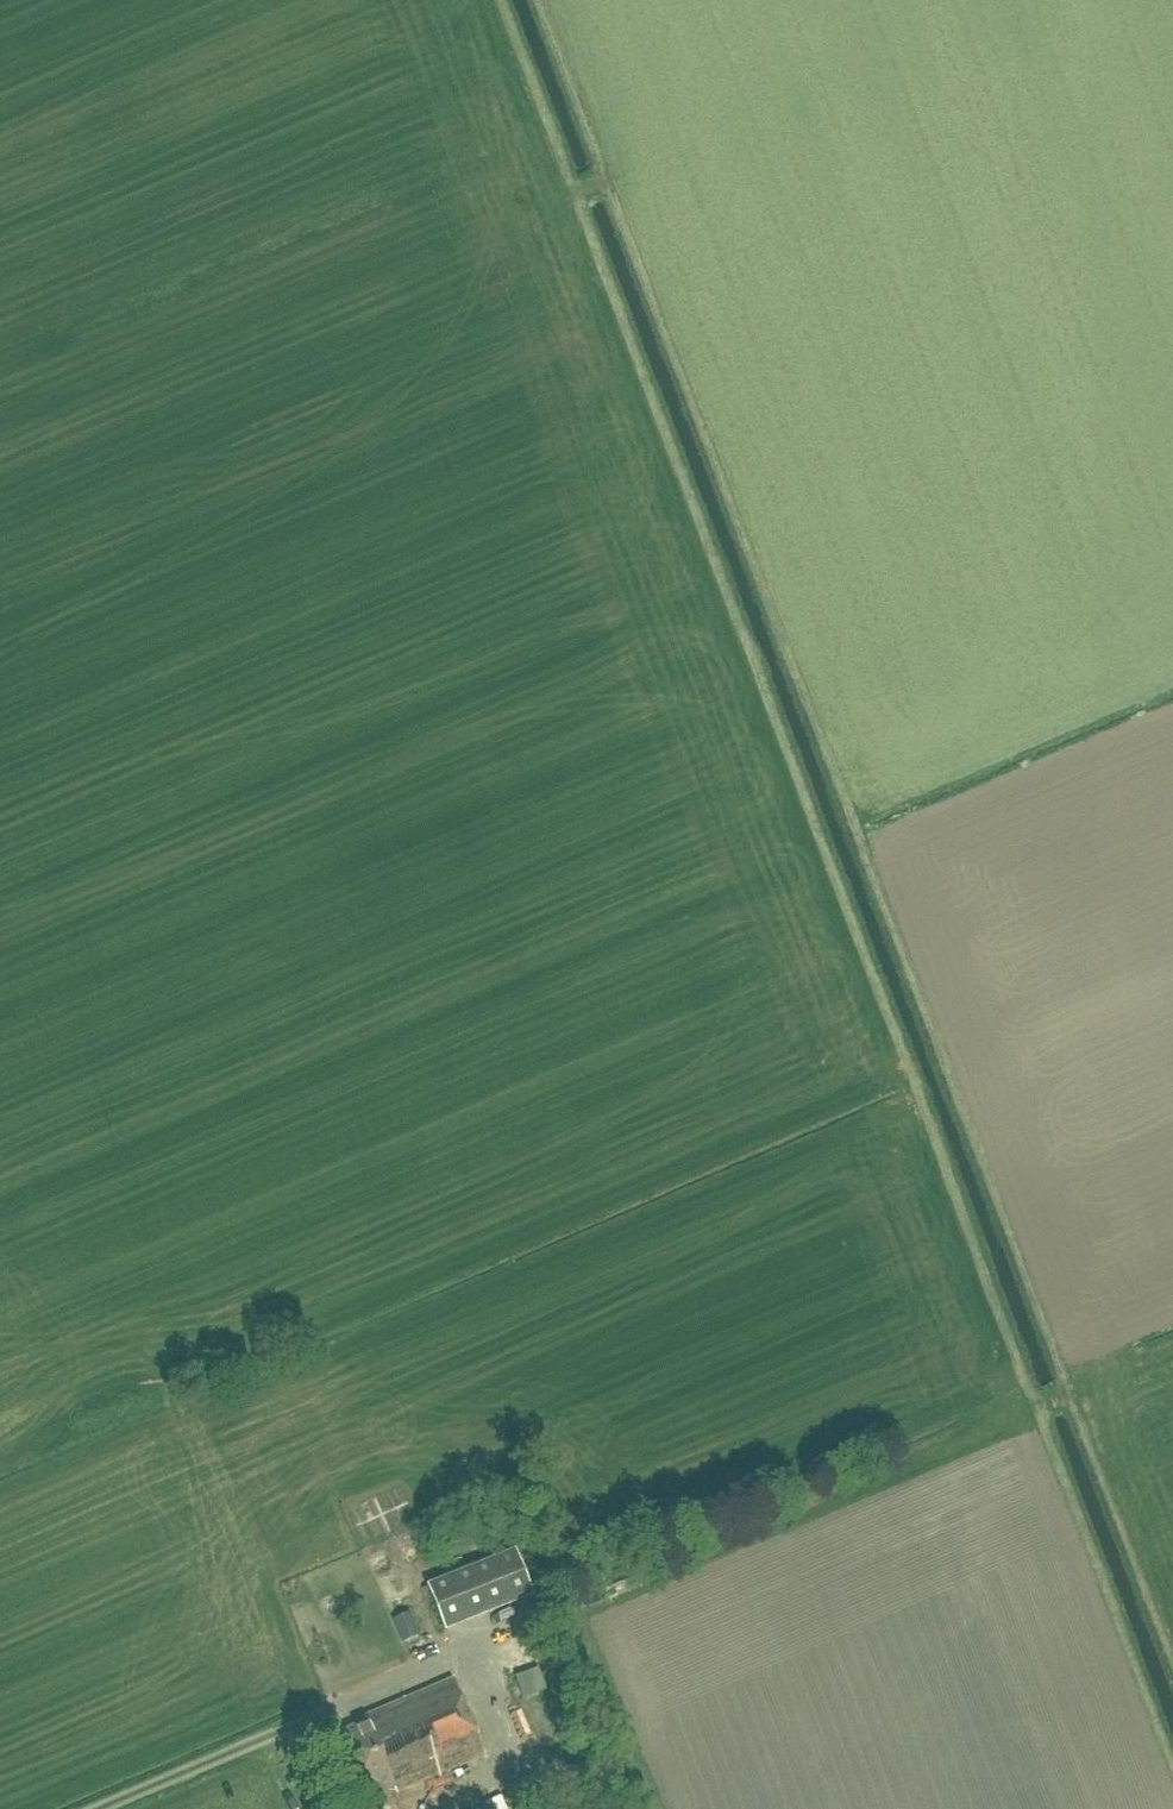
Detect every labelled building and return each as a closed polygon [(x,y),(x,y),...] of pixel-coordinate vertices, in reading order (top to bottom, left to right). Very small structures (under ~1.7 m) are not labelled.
[(532,1598),(513,1552),(425,1588),(444,1634),(532,1598)] [(408,1614),(390,1622),(399,1644),(417,1636),(408,1614)] [(539,1671),(515,1678),(522,1700),(545,1693),(539,1671)] [(403,1791),(485,1756),(452,1679),(363,1717),(365,1724),(338,1736),(339,1737),(336,1743),(341,1755),(348,1758),(370,1808),(393,1808),(389,1798),(403,1791)] [(505,1791),(451,1808),(512,1808),(505,1791)]
